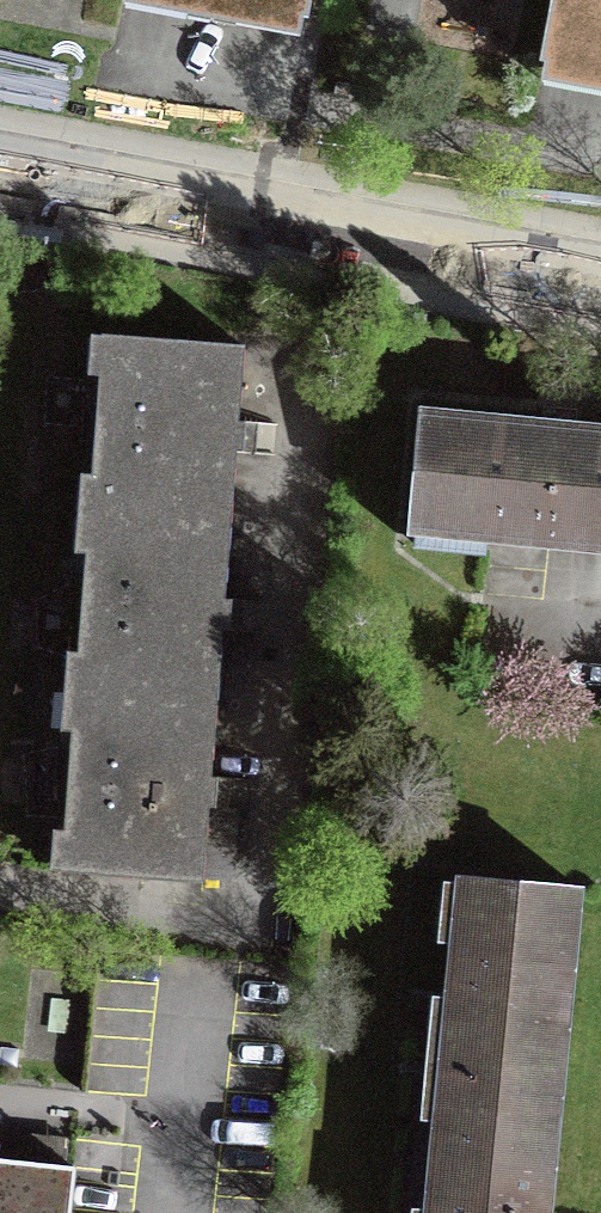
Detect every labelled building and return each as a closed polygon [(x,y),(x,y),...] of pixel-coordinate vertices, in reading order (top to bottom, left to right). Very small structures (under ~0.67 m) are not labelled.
[(316,31),(322,0),(156,0),(316,31)] [(509,87),(600,103),(600,0),(524,0),(509,87)] [(87,343),(75,510),(232,521),(244,355),(87,343)] [(405,414),(394,546),(600,563),(600,431),(405,414)] [(220,693),(232,521),(75,510),(63,682),(220,693)] [(205,894),(220,693),(63,682),(49,883),(205,894)] [(452,881),(432,1052),(565,1067),(585,896),(452,881)] [(565,1067),(432,1052),(414,1212),(549,1212),(565,1067)] [(75,1170),(0,1163),(0,1212),(70,1212),(75,1170)]
